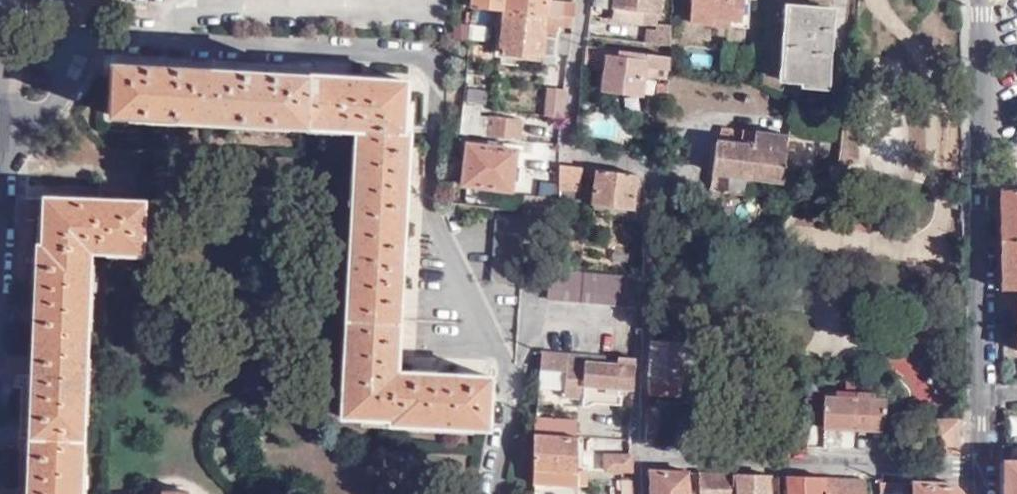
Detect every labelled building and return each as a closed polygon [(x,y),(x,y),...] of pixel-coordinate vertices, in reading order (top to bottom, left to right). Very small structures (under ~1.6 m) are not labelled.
[(573,2),(548,0),(470,0),(469,6),(500,9),(572,16),(573,2)] [(611,19),(659,24),(662,0),(613,0),(611,19)] [(742,21),(744,0),(690,0),(688,22),(709,24),(710,17),(742,21)] [(833,12),(785,7),(777,76),(800,78),(800,81),(826,83),(833,12)] [(571,28),(572,16),(500,9),(497,50),(551,55),(554,27),(571,28)] [(645,29),(644,41),(669,43),(670,25),(659,24),(659,31),(645,29)] [(598,49),(584,48),(583,62),(597,63),(598,49)] [(668,56),(602,49),(598,88),(639,92),(642,66),(667,68),(668,56)] [(199,70),(116,65),(113,115),(311,126),(314,78),(231,72),(199,70)] [(314,78),(311,126),(357,129),(341,417),(387,419),(387,424),(486,430),(489,377),(423,374),(396,372),(397,346),(403,246),(408,163),(410,129),(403,129),(406,83),(358,80),(314,78)] [(653,106),(665,107),(666,85),(655,84),(653,106)] [(562,116),(564,90),(547,88),(545,115),(562,116)] [(519,120),(457,113),(455,132),(517,138),(519,120)] [(752,134),(752,131),(721,126),(718,141),(716,141),(715,144),(738,146),(740,133),(752,134)] [(786,135),(752,131),(752,134),(740,133),(738,146),(715,144),(711,171),(780,181),(786,135)] [(459,183),(511,190),(514,162),(516,150),(464,142),(459,183)] [(558,164),(556,201),(556,205),(576,206),(579,167),(558,164)] [(592,207),(645,211),(646,194),(635,174),(595,169),(592,207)] [(999,240),(1016,239),(1016,191),(999,192),(999,240)] [(695,213),(704,214),(708,193),(698,192),(695,213)] [(531,197),(530,212),(555,216),(556,205),(556,201),(531,197)] [(144,203),(84,201),(44,199),(41,246),(39,247),(38,270),(32,406),(29,480),(28,493),(77,493),(88,252),(142,255),(144,203)] [(490,284),(519,286),(522,248),(542,250),(544,220),(526,218),(525,215),(496,214),(490,284)] [(880,235),(881,230),(851,228),(850,225),(841,225),(840,231),(880,235)] [(1013,288),(1016,288),(1016,239),(999,240),(1000,289),(1013,288)] [(640,276),(551,270),(549,269),(547,299),(638,305),(640,276)] [(1000,289),(1000,308),(1012,308),(1013,288),(1000,289)] [(683,344),(650,344),(646,384),(680,387),(683,344)] [(632,389),(634,356),(539,349),(538,365),(565,368),(563,393),(583,395),(586,395),(587,385),(616,388),(632,389)] [(680,387),(646,384),(645,398),(679,401),(680,387)] [(615,397),(616,388),(587,385),(586,395),(583,395),(582,403),(592,403),(592,402),(620,404),(621,397),(615,397)] [(822,429),(882,432),(883,401),(822,398),(822,429)] [(645,409),(643,430),(654,431),(655,409),(645,409)] [(574,421),(533,418),(532,434),(574,436),(574,421)] [(922,450),(955,451),(955,419),(922,419),(922,450)] [(532,482),(577,486),(577,437),(574,436),(532,434),(532,481),(532,482)] [(629,471),(629,454),(605,454),(605,471),(629,471)] [(1003,461),(1003,493),(1016,493),(1016,460),(1003,461)] [(686,472),(648,471),(649,493),(687,493),(686,472)] [(732,485),(731,474),(698,473),(699,493),(732,493),(732,485)] [(768,475),(731,474),(732,485),(738,485),(738,493),(768,493),(768,475)] [(825,491),(825,478),(786,476),(787,493),(821,493),(820,491),(825,491)] [(825,493),(866,493),(866,479),(825,478),(825,491),(825,493)] [(891,480),(878,480),(878,492),(891,493),(891,480)] [(950,483),(911,481),(912,493),(961,493),(950,483)]
